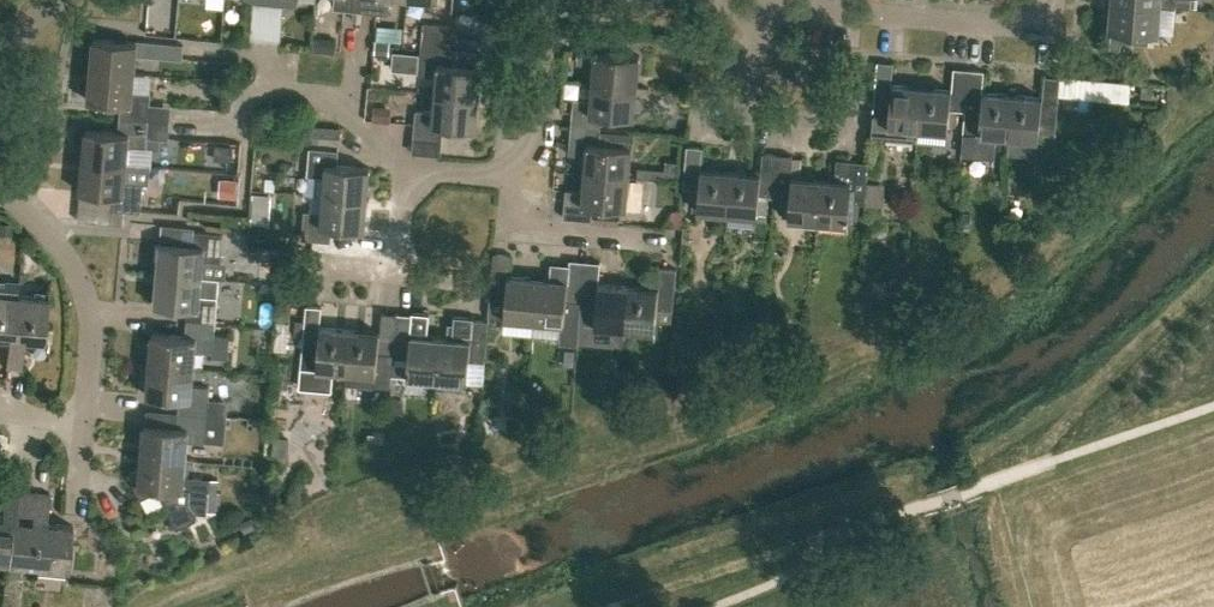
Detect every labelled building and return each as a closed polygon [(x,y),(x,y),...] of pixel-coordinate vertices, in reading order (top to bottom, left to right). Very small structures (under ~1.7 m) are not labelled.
[(360,10),(361,0),(335,0),(335,8),(360,10)] [(388,12),(389,0),(361,0),(360,10),(388,12)] [(424,7),(438,8),(439,0),(425,0),(424,7)] [(1158,32),(1173,33),(1174,23),(1159,22),(1161,6),(1161,4),(1111,1),(1109,29),(1158,33),(1158,32)] [(421,46),(450,48),(452,25),(423,22),(421,46)] [(407,41),(408,26),(381,26),(381,40),(407,41)] [(315,35),(314,49),(336,51),(337,37),(315,35)] [(592,82),(636,86),(638,55),(606,52),(608,38),(579,35),(576,63),(594,64),(592,82)] [(94,38),(91,69),(135,73),(137,55),(182,59),(184,44),(136,40),(136,42),(94,38)] [(435,93),(479,97),(482,65),(449,63),(450,48),(421,46),(419,73),(436,75),(435,93)] [(878,62),(875,101),(875,103),(881,103),(878,136),(916,139),(916,142),(917,142),(922,87),(891,84),(892,63),(878,62)] [(922,87),(917,142),(918,142),(919,128),(948,130),(949,108),(964,110),(963,132),(962,153),(969,69),(954,68),(952,89),(922,87)] [(122,103),(120,117),(148,119),(171,121),(172,106),(150,104),(151,92),(134,91),(135,73),(91,69),(88,100),(122,103)] [(1009,136),(1012,94),(982,91),(984,70),(969,69),(962,153),(993,156),(995,135),(1009,136)] [(1009,136),(1039,139),(1041,115),(1056,116),(1058,94),(1059,77),(1044,76),(1042,97),(1012,94),(1009,136)] [(1132,82),(1060,76),(1059,77),(1058,94),(1131,101),(1132,82)] [(571,126),(599,129),(601,114),(633,117),(636,86),(592,82),(591,101),(573,99),(571,126)] [(413,137),(443,139),(444,126),(477,128),(479,97),(435,93),(433,111),(415,110),(413,137)] [(366,120),(391,121),(392,106),(367,105),(366,120)] [(148,119),(120,117),(119,131),(86,128),(83,160),(128,164),(129,146),(146,148),(147,140),(171,142),(172,121),(171,121),(148,119)] [(584,173),(629,176),(631,145),(598,143),(599,129),(571,126),(568,154),(586,156),(584,173)] [(318,130),(317,145),(341,147),(343,132),(318,130)] [(697,210),(727,212),(731,171),(700,168),(702,147),(687,145),(683,187),(698,188),(697,210)] [(323,194),(323,195),(368,198),(370,167),(338,164),(339,150),(310,148),(308,174),(310,175),(307,191),(305,191),(305,192),(323,194)] [(759,193),(775,194),(778,153),(764,152),(762,173),(731,171),(727,212),(757,215),(759,193)] [(788,218),(818,220),(821,178),(791,176),(793,154),(778,153),(775,194),(790,195),(788,218)] [(818,220),(848,223),(850,200),(866,201),(869,161),(837,158),(835,179),(821,178),(818,220)] [(112,208),(141,210),(143,183),(126,182),(128,164),(83,160),(80,191),(114,194),(112,208)] [(563,216),(592,219),(593,205),(626,207),(629,176),(584,173),(583,190),(565,189),(563,216)] [(302,239),(331,241),(332,227),(365,230),(368,198),(323,195),(322,212),(305,211),(302,239)] [(10,235),(11,225),(0,224),(0,234),(10,235)] [(161,241),(158,274),(203,277),(204,258),(222,260),(224,233),(195,231),(194,244),(161,241)] [(504,318),(534,320),(538,278),(508,276),(510,254),(494,253),(491,294),(506,295),(504,318)] [(568,281),(538,278),(534,320),(563,323),(562,332),(578,334),(579,323),(585,260),(570,259),(568,281)] [(599,262),(585,260),(579,323),(595,325),(625,327),(629,285),(598,283),(599,262)] [(629,285),(625,327),(655,330),(657,307),(673,309),(676,268),(661,267),(659,288),(629,285)] [(188,307),(187,321),(216,324),(218,296),(201,294),(203,277),(158,274),(155,304),(188,307)] [(9,338),(13,338),(17,294),(18,281),(0,280),(0,337),(9,338)] [(6,368),(21,369),(23,339),(43,341),(47,297),(17,294),(13,338),(9,338),(6,368)] [(334,370),(347,371),(351,328),(320,326),(322,306),(307,304),(299,386),(332,389),(334,370)] [(351,328),(347,371),(346,383),(376,386),(378,352),(394,353),(398,312),(383,311),(381,331),(351,328)] [(398,312),(394,353),(410,355),(408,376),(438,378),(442,336),(429,335),(431,313),(414,311),(414,314),(398,312)] [(442,336),(438,378),(468,381),(470,360),(485,361),(489,321),(474,319),(474,317),(455,316),(453,337),(442,336)] [(153,332),(150,364),(194,368),(196,350),(213,351),(216,324),(187,321),(186,335),(153,332)] [(180,398),(179,412),(207,414),(210,387),(193,385),(194,368),(150,364),(147,395),(180,398)] [(145,423),(142,455),(186,458),(188,440),(205,442),(207,422),(207,414),(179,412),(178,426),(145,423)] [(273,453),(288,454),(290,437),(275,436),(273,453)] [(185,476),(186,458),(142,455),(141,468),(129,473),(140,498),(159,490),(177,528),(196,519),(197,513),(207,513),(208,491),(210,479),(202,478),(185,476)] [(7,563),(11,518),(16,519),(19,489),(4,488),(1,511),(0,511),(0,563),(7,563)] [(11,518),(7,563),(67,569),(72,524),(46,521),(49,492),(34,490),(31,520),(16,519),(11,518)] [(254,527),(249,517),(239,522),(244,532),(254,527)]
